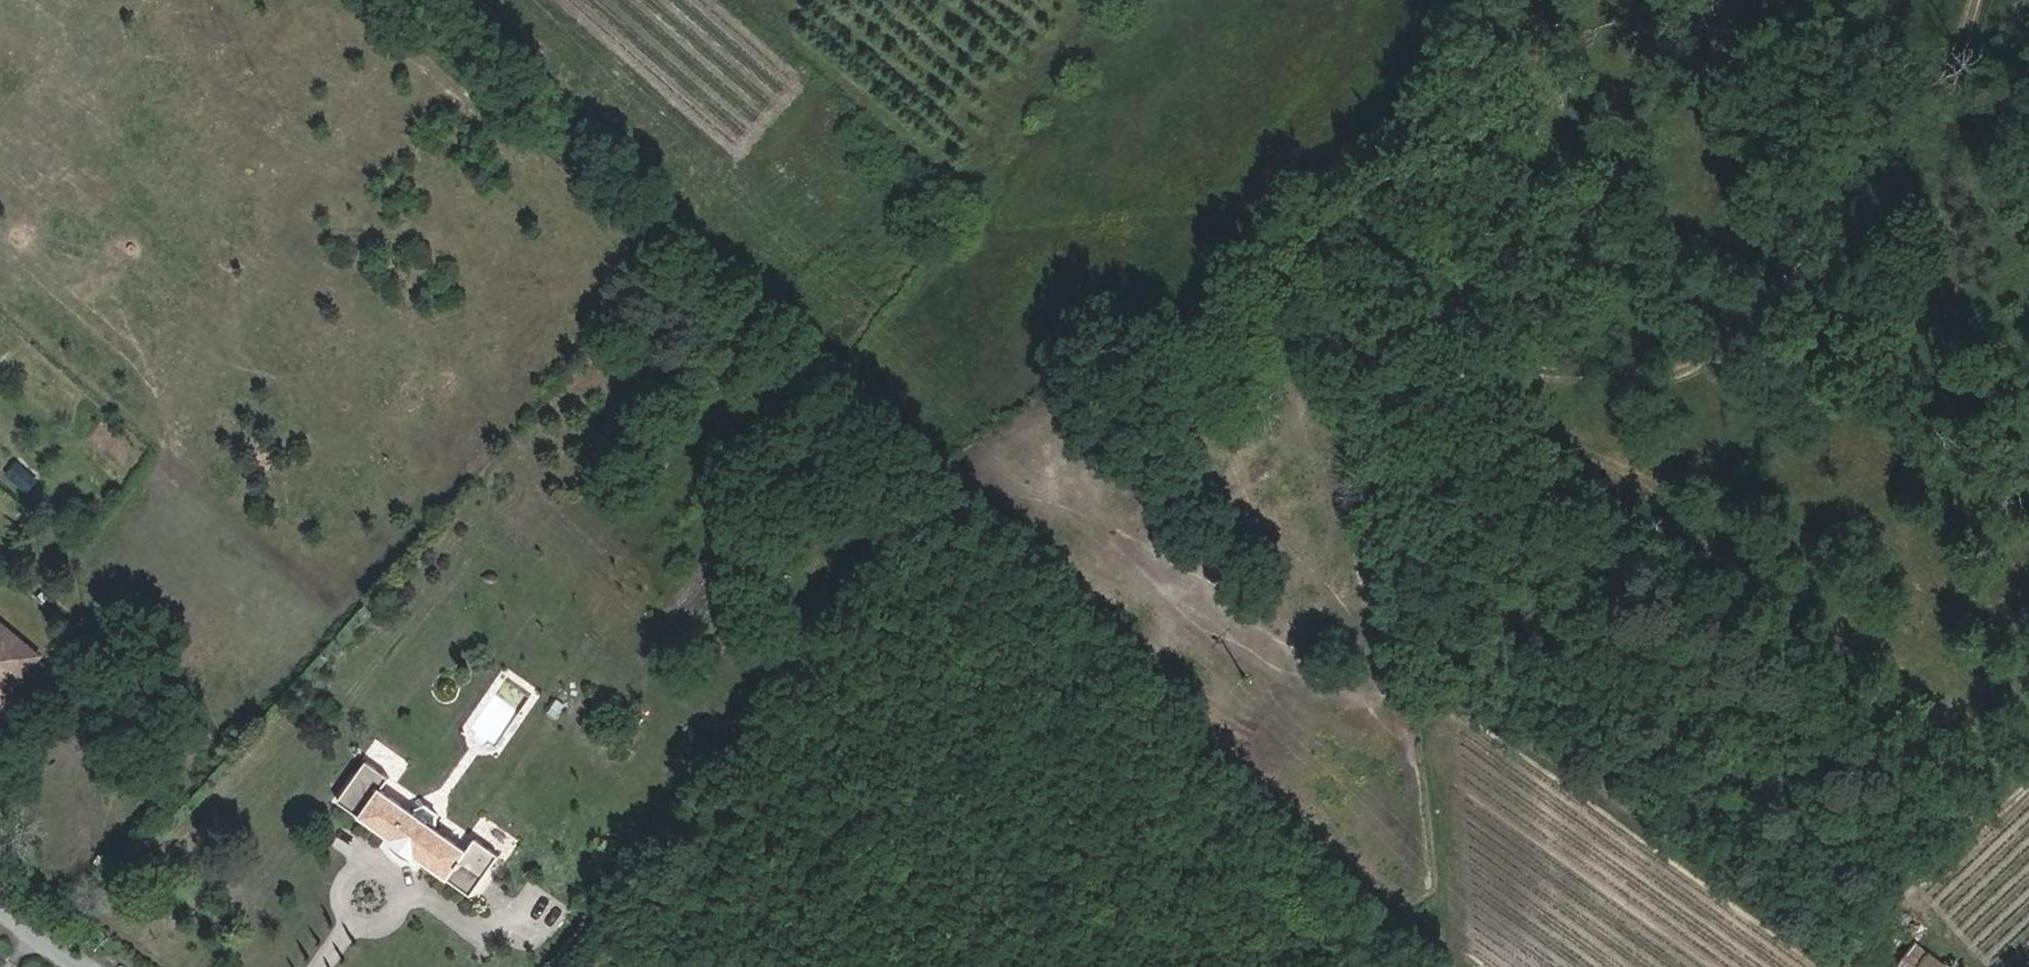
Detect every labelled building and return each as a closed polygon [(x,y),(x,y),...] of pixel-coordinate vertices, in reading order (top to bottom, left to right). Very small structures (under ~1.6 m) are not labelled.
[(41,655),(0,621),(0,704),(41,655)] [(437,829),(438,814),(426,805),(412,811),(382,789),(390,778),(366,762),(338,801),(392,839),(390,842),(415,860),(417,858),(471,896),(499,856),(475,839),(467,850),(437,829)] [(1927,954),(1913,943),(1895,966),(1917,966),(1927,954)] [(1927,954),(1917,966),(1944,966),(1927,954)]
